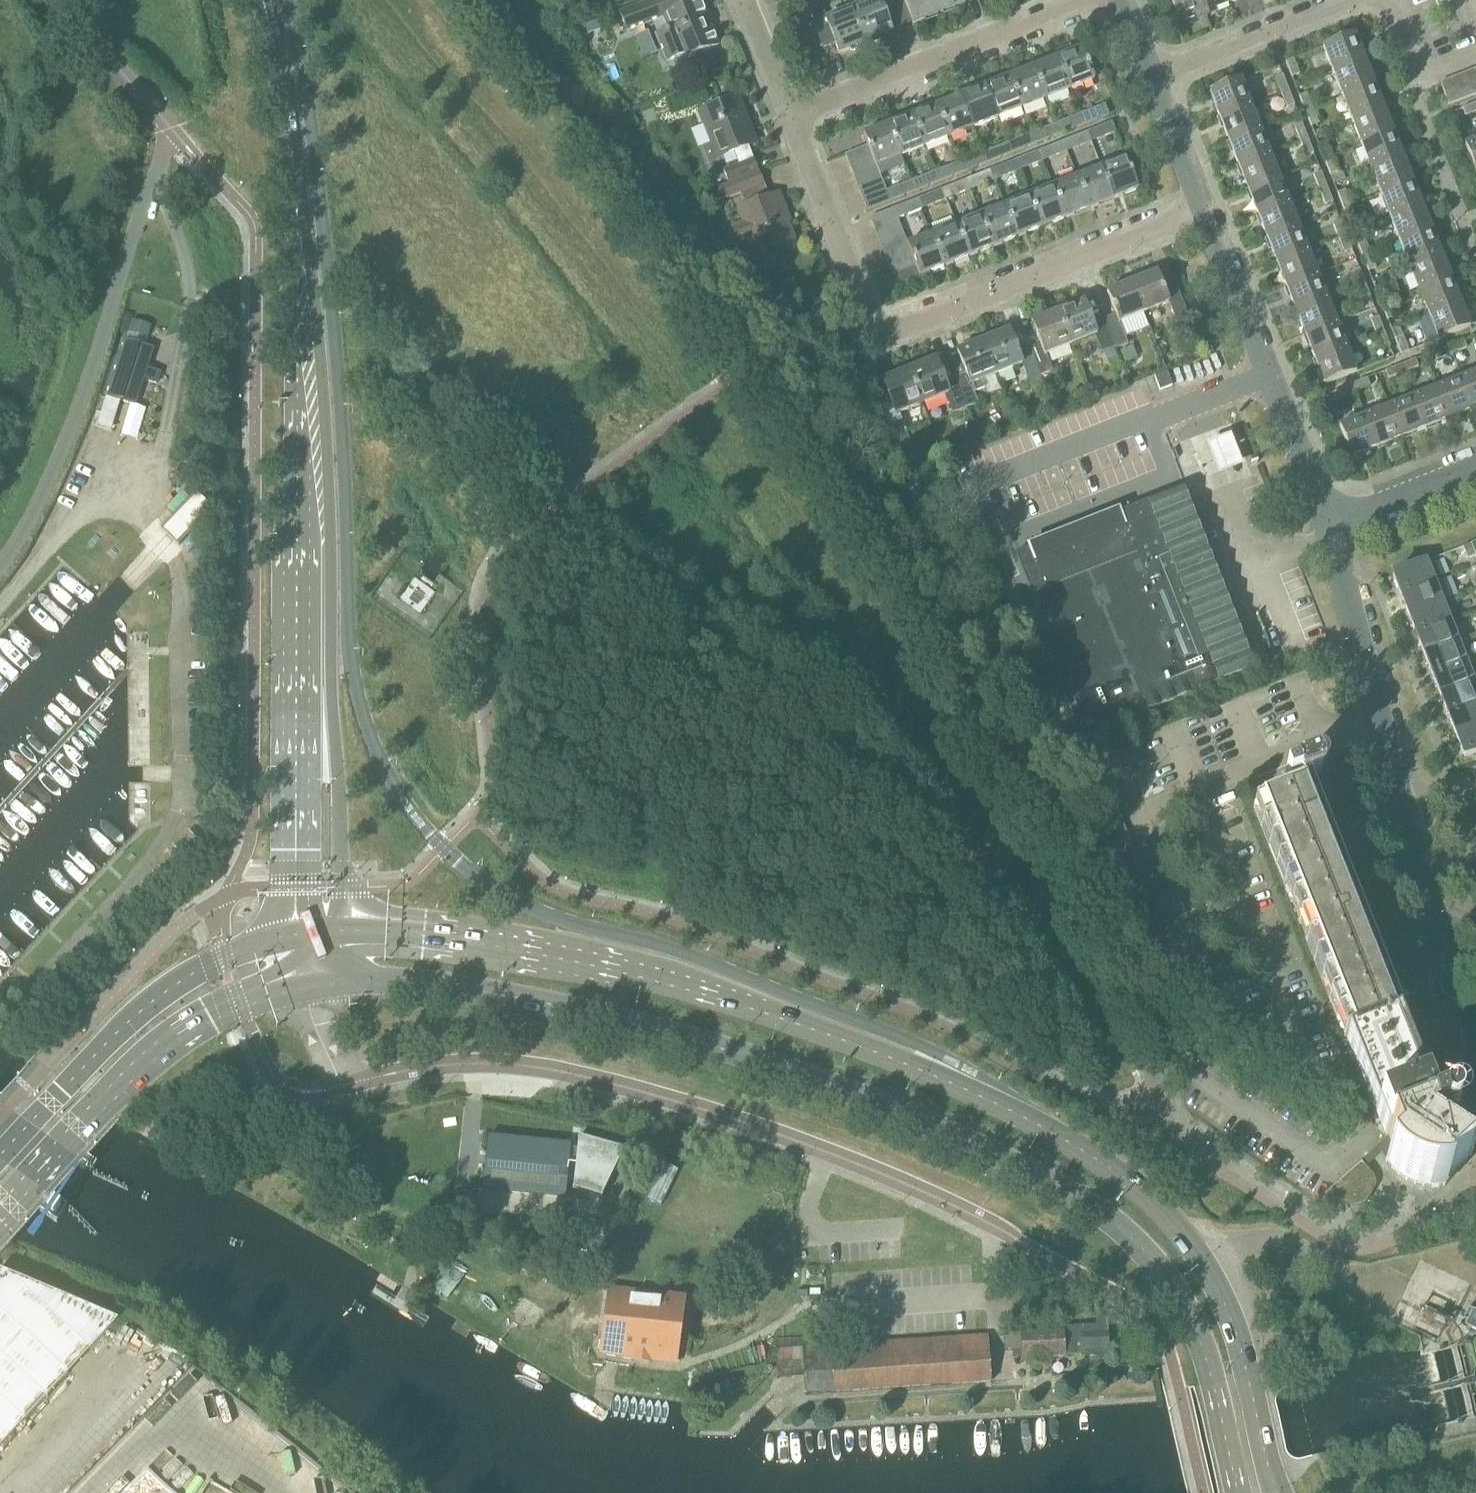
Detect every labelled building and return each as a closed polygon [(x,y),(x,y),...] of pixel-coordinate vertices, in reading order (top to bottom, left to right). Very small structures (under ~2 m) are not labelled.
[(619,12),(627,33),(658,20),(664,18),(669,29),(656,34),(661,47),(662,51),(663,51),(667,62),(680,57),(681,61),(719,46),(701,0),(686,6),(683,0),(649,0),(619,12)] [(852,10),(865,43),(868,43),(869,45),(881,40),(880,38),(891,34),(883,11),(894,7),(891,0),(865,0),(867,4),(852,10)] [(894,7),(905,3),(914,25),(925,21),(924,18),(936,14),(937,16),(940,15),(934,0),(891,0),(894,7)] [(940,15),(943,14),(942,11),(954,7),(955,9),(966,5),(965,0),(934,0),(940,15)] [(1181,22),(1206,13),(1201,0),(1172,0),(1181,22)] [(1206,13),(1230,3),(1229,0),(1201,0),(1206,13)] [(819,1),(807,6),(824,48),(835,43),(839,54),(850,49),(851,52),(864,47),(863,45),(865,43),(852,10),(826,19),(819,1)] [(589,35),(586,24),(576,27),(579,37),(589,35)] [(1355,35),(1323,48),(1333,73),(1365,61),(1355,35)] [(1070,47),(1055,53),(1057,57),(1058,58),(1070,89),(1070,90),(1071,90),(1094,81),(1096,87),(1109,82),(1096,49),(1084,53),(1082,49),(1073,53),(1070,47)] [(1057,57),(1033,67),(1046,99),(1070,89),(1058,58),(1057,57)] [(1299,74),(1293,60),(1286,62),(1292,77),(1299,74)] [(1365,61),(1333,73),(1342,97),(1374,85),(1365,61)] [(1033,67),(1009,77),(1022,109),(1046,99),(1033,67)] [(1475,70),(1463,74),(1472,96),(1475,94),(1475,73),(1475,70)] [(1463,74),(1452,78),(1461,100),(1472,96),(1463,74)] [(1275,79),(1281,94),(1288,91),(1282,76),(1275,79)] [(1009,77),(984,86),(997,118),(1022,109),(1009,77)] [(1461,100),(1452,78),(1441,83),(1449,105),(1461,100)] [(1241,80),(1210,92),(1220,117),(1251,105),(1241,80)] [(1374,85),(1342,97),(1352,122),(1384,109),(1374,85)] [(984,86),(960,96),(973,128),(997,118),(984,86)] [(1294,106),(1288,91),(1281,94),(1286,109),(1294,106)] [(1307,94),(1299,97),(1305,111),(1312,108),(1307,94)] [(960,96),(936,105),(949,138),(973,128),(960,96)] [(709,107),(698,111),(702,123),(704,122),(714,145),(705,148),(710,161),(734,152),(739,165),(724,171),(729,184),(758,171),(749,146),(756,143),(738,98),(710,109),(709,107)] [(1475,112),(1475,103),(1463,108),(1466,116),(1475,112)] [(936,105),(912,115),(925,147),(949,138),(936,105)] [(1080,115),(1085,126),(1109,116),(1105,105),(1080,115)] [(1251,105),(1220,117),(1229,142),(1260,129),(1251,105)] [(1318,124),(1312,108),(1305,111),(1311,127),(1318,124)] [(1384,109),(1352,122),(1362,146),(1394,133),(1384,109)] [(912,115),(888,125),(901,157),(925,147),(912,115)] [(1085,126),(1080,115),(1056,125),(1060,135),(1085,126)] [(1088,133),(1092,143),(1116,133),(1112,123),(1088,133)] [(1294,127),(1300,143),(1307,140),(1301,124),(1294,127)] [(888,125),(863,134),(868,145),(872,157),(876,166),(877,166),(878,168),(881,175),(904,166),(901,157),(888,125)] [(1060,135),(1056,125),(1032,134),(1036,145),(1060,135)] [(1260,129),(1229,142),(1239,166),(1270,154),(1260,129)] [(1067,152),(1092,143),(1088,133),(1063,142),(1067,152)] [(1394,133),(1362,146),(1371,170),(1403,157),(1394,133)] [(1008,144),(1012,154),(1036,145),(1032,134),(1008,144)] [(1313,154),(1307,140),(1300,143),(1306,157),(1313,154)] [(1466,144),(1475,170),(1475,140),(1466,144)] [(1039,152),(1043,162),(1067,152),(1063,142),(1039,152)] [(1332,157),(1326,142),(1319,145),(1324,160),(1332,157)] [(1012,154),(1008,144),(983,154),(988,164),(1012,154)] [(868,145),(845,154),(849,166),(872,157),(868,145)] [(1039,152),(1015,162),(1019,171),(1043,162),(1039,152)] [(983,154),(959,163),(963,174),(988,164),(983,154)] [(1270,154),(1239,166),(1248,190),(1279,178),(1270,154)] [(872,157),(849,166),(854,177),(878,168),(877,166),(876,166),(872,157)] [(1337,172),(1332,157),(1324,160),(1330,175),(1337,172)] [(1403,157),(1371,170),(1381,194),(1413,182),(1403,157)] [(1102,168),(1114,200),(1115,199),(1139,190),(1126,158),(1102,168)] [(990,171),(994,181),(1019,171),(1015,162),(990,171)] [(963,174),(959,163),(935,173),(939,183),(963,174)] [(878,168),(854,177),(858,188),(882,179),(881,175),(878,168)] [(1078,178),(1077,178),(1090,209),(1114,200),(1102,168),(1078,178)] [(729,184),(718,188),(723,200),(742,193),(747,206),(739,210),(744,223),(733,227),(739,242),(750,238),(756,254),(794,239),(776,195),(769,198),(759,172),(758,171),(729,184)] [(970,190),(994,181),(990,171),(966,181),(970,190)] [(1313,175),(1319,191),(1326,188),(1320,172),(1313,175)] [(915,193),(939,183),(935,173),(911,182),(915,193)] [(1077,178),(1053,187),(1066,219),(1090,209),(1077,178)] [(1279,178),(1248,190),(1258,214),(1289,202),(1279,178)] [(882,179),(858,188),(862,199),(887,190),(882,179)] [(966,181),(942,190),(946,200),(970,190),(966,181)] [(1413,182),(1381,194),(1390,218),(1422,206),(1413,182)] [(1053,187),(1029,197),(1042,228),(1066,219),(1053,187)] [(1332,202),(1326,188),(1319,191),(1324,205),(1332,202)] [(887,190),(862,199),(867,211),(891,201),(887,190)] [(922,209),(946,200),(942,190),(918,200),(922,209)] [(1351,206),(1344,190),(1337,193),(1343,208),(1351,206)] [(1005,206),(1004,206),(1017,238),(1041,228),(1042,228),(1029,197),(1005,206)] [(918,200),(894,209),(898,219),(922,209),(918,200)] [(1289,202),(1258,214),(1267,238),(1299,227),(1289,202)] [(981,216),(980,216),(993,247),(1017,238),(1004,206),(981,216)] [(1356,220),(1351,206),(1343,208),(1349,223),(1356,220)] [(1422,206),(1390,218),(1399,242),(1432,230),(1422,206)] [(870,218),(875,231),(899,221),(898,219),(894,209),(870,218)] [(956,225),(969,257),(993,247),(980,216),(956,225)] [(899,221),(875,231),(880,242),(904,233),(899,221)] [(1332,224),(1338,239),(1345,236),(1339,221),(1332,224)] [(956,225),(932,235),(945,266),(969,257),(956,225)] [(1299,227),(1267,238),(1277,262),(1308,250),(1299,227)] [(1432,230),(1399,242),(1409,266),(1441,254),(1432,230)] [(880,242),(884,254),(908,244),(904,233),(880,242)] [(932,235),(908,244),(912,255),(916,266),(920,276),(945,266),(932,235)] [(1351,251),(1345,236),(1338,239),(1344,254),(1351,251)] [(1357,242),(1362,256),(1370,253),(1364,239),(1357,242)] [(912,255),(908,244),(884,254),(888,264),(912,255)] [(1308,250),(1277,262),(1286,286),(1317,274),(1308,250)] [(1376,269),(1370,253),(1362,256),(1368,272),(1376,269)] [(1441,254),(1409,266),(1419,291),(1451,278),(1441,254)] [(916,266),(912,255),(888,264),(893,275),(916,266)] [(1351,273),(1357,287),(1364,284),(1358,270),(1351,273)] [(1157,273),(1133,283),(1145,313),(1168,304),(1177,325),(1190,321),(1178,291),(1167,296),(1157,273)] [(1317,274),(1286,286),(1296,310),(1327,299),(1317,274)] [(1451,278),(1419,291),(1428,315),(1460,302),(1451,278)] [(1117,315),(1104,320),(1115,348),(1116,349),(1128,345),(1119,323),(1144,313),(1145,313),(1133,283),(1132,283),(1108,293),(1117,315)] [(1370,300),(1364,284),(1357,287),(1363,303),(1370,300)] [(1389,302),(1383,288),(1376,291),(1382,305),(1389,302)] [(1327,299),(1296,310),(1305,335),(1336,323),(1327,299)] [(1085,302),(1059,312),(1072,345),(1096,335),(1103,352),(1115,348),(1104,320),(1093,325),(1085,302)] [(1395,316),(1389,302),(1382,305),(1387,320),(1395,316)] [(1460,302),(1428,315),(1438,341),(1470,328),(1460,302)] [(1041,345),(1030,349),(1041,377),(1052,373),(1045,355),(1071,345),(1072,345),(1059,312),(1058,312),(1032,323),(1041,345)] [(1370,321),(1376,335),(1383,332),(1378,318),(1370,321)] [(151,326),(132,320),(129,332),(147,338),(151,326)] [(1336,323),(1305,335),(1315,359),(1346,347),(1336,323)] [(1010,331),(984,341),(997,374),(1022,364),(1030,383),(1041,379),(1041,377),(1030,349),(1019,354),(1010,331)] [(1390,348),(1383,332),(1376,335),(1382,351),(1390,348)] [(1408,352),(1402,337),(1395,339),(1401,355),(1408,352)] [(136,407),(145,379),(158,383),(162,372),(149,367),(155,349),(125,340),(107,398),(136,407)] [(1464,340),(1449,346),(1452,353),(1467,348),(1464,340)] [(966,374),(955,379),(967,407),(978,403),(974,393),(985,388),(982,380),(997,374),(984,341),(958,352),(966,374)] [(1452,353),(1449,346),(1434,352),(1437,359),(1452,353)] [(1137,358),(1132,347),(1122,352),(1126,362),(1137,358)] [(1346,347),(1315,359),(1325,385),(1356,373),(1346,347)] [(1416,359),(1401,365),(1404,372),(1419,367),(1416,359)] [(936,360),(910,370),(923,404),(947,394),(954,413),(967,409),(967,407),(955,379),(945,383),(936,360)] [(1404,372),(1401,365),(1386,371),(1389,378),(1404,372)] [(891,403),(880,407),(892,438),(904,434),(897,414),(923,404),(910,370),(883,381),(891,403)] [(1161,390),(1173,386),(1167,372),(1155,376),(1161,390)] [(1462,377),(1474,409),(1475,408),(1475,372),(1462,377)] [(1462,377),(1437,387),(1450,419),(1474,409),(1462,377)] [(1367,378),(1352,384),(1355,391),(1370,386),(1367,378)] [(1355,391),(1352,384),(1337,390),(1340,397),(1355,391)] [(1437,387),(1413,396),(1425,428),(1450,419),(1437,387)] [(1413,396),(1389,406),(1401,438),(1425,428),(1413,396)] [(1389,406),(1365,415),(1377,447),(1401,438),(1389,406)] [(1365,415),(1340,425),(1352,457),(1377,447),(1365,415)] [(976,430),(965,434),(969,444),(980,440),(976,430)] [(1105,528),(1107,533),(1052,555),(1047,542),(1015,554),(1087,735),(1253,669),(1181,489),(1120,513),(1123,521),(1105,528)] [(1475,555),(1471,544),(1463,547),(1468,559),(1475,555)] [(1410,568),(1393,575),(1401,595),(1441,579),(1433,559),(1421,563),(1418,561),(1414,561),(1411,564),(1410,568)] [(1441,579),(1401,595),(1409,615),(1446,601),(1446,602),(1450,600),(1441,579)] [(1446,601),(1409,615),(1417,636),(1454,621),(1453,621),(1457,619),(1458,619),(1457,612),(1455,606),(1451,600),(1450,600),(1446,602),(1446,601)] [(1454,621),(1417,636),(1425,656),(1458,642),(1463,640),(1464,642),(1466,641),(1457,619),(1453,621),(1454,621)] [(1458,642),(1425,656),(1433,676),(1466,663),(1471,661),(1464,642),(1463,640),(1458,642)] [(1433,676),(1441,696),(1474,683),(1475,682),(1475,673),(1471,661),(1466,663),(1433,676)] [(1441,696),(1449,716),(1475,706),(1475,682),(1474,683),(1441,696)] [(1449,716),(1457,736),(1475,728),(1475,706),(1449,716)] [(1457,736),(1465,757),(1475,753),(1475,728),(1457,736)] [(1294,792),(1260,806),(1351,1035),(1393,1019),(1306,799),(1312,797),(1316,807),(1331,800),(1327,789),(1319,790),(1317,776),(1318,776),(1319,775),(1320,774),(1320,773),(1321,772),(1321,770),(1321,769),(1320,768),(1319,767),(1318,766),(1317,766),(1316,766),(1315,766),(1285,777),(1288,785),(1289,787),(1292,786),(1294,792)] [(1383,882),(1390,872),(1380,866),(1373,876),(1383,882)] [(1351,1035),(1347,1037),(1386,1134),(1387,1137),(1389,1137),(1395,1153),(1386,1161),(1388,1164),(1391,1167),(1394,1170),(1397,1173),(1400,1176),(1403,1178),(1407,1180),(1411,1182),(1414,1184),(1418,1185),(1422,1186),(1427,1187),(1431,1187),(1435,1188),(1439,1188),(1454,1174),(1468,1162),(1455,1153),(1458,1148),(1437,1134),(1441,1128),(1443,1128),(1444,1129),(1446,1129),(1448,1129),(1449,1128),(1451,1128),(1452,1127),(1453,1126),(1454,1124),(1455,1122),(1455,1121),(1455,1119),(1455,1117),(1455,1116),(1454,1114),(1453,1113),(1451,1112),(1450,1111),(1448,1111),(1447,1110),(1445,1111),(1443,1111),(1442,1112),(1440,1112),(1439,1114),(1439,1115),(1432,1117),(1393,1019),(1351,1035)] [(483,1189),(566,1197),(572,1146),(488,1137),(483,1189)] [(574,1189),(603,1197),(625,1150),(580,1137),(574,1189)] [(58,1220),(69,1204),(0,1156),(0,1179),(58,1220)] [(1373,1176),(1366,1167),(1330,1200),(1353,1207),(1355,1207),(1357,1207),(1359,1207),(1360,1207),(1362,1206),(1363,1205),(1365,1204),(1366,1203),(1367,1201),(1374,1190),(1375,1188),(1375,1186),(1376,1184),(1376,1183),(1376,1181),(1375,1179),(1374,1177),(1373,1176)] [(459,1285),(465,1275),(444,1262),(436,1273),(440,1276),(432,1287),(449,1298),(458,1285),(459,1285)] [(1278,1272),(1281,1285),(1296,1281),(1293,1268),(1278,1272)] [(120,1319),(1,1269),(0,1270),(0,1449),(120,1319)] [(609,1291),(601,1352),(676,1362),(684,1301),(609,1291)] [(1469,1308),(1460,1325),(1471,1330),(1471,1329),(1475,1331),(1475,1311),(1469,1308)] [(1021,1333),(1005,1334),(1005,1352),(1013,1351),(1013,1359),(1022,1359),(1022,1362),(1029,1362),(1047,1360),(1046,1358),(1048,1358),(1066,1357),(1066,1355),(1081,1354),(1081,1357),(1109,1356),(1108,1318),(1096,1318),(1096,1325),(1063,1327),(1064,1330),(1021,1332),(1021,1333)] [(806,1395),(991,1382),(989,1336),(831,1347),(831,1337),(776,1341),(778,1376),(804,1375),(806,1395)]
